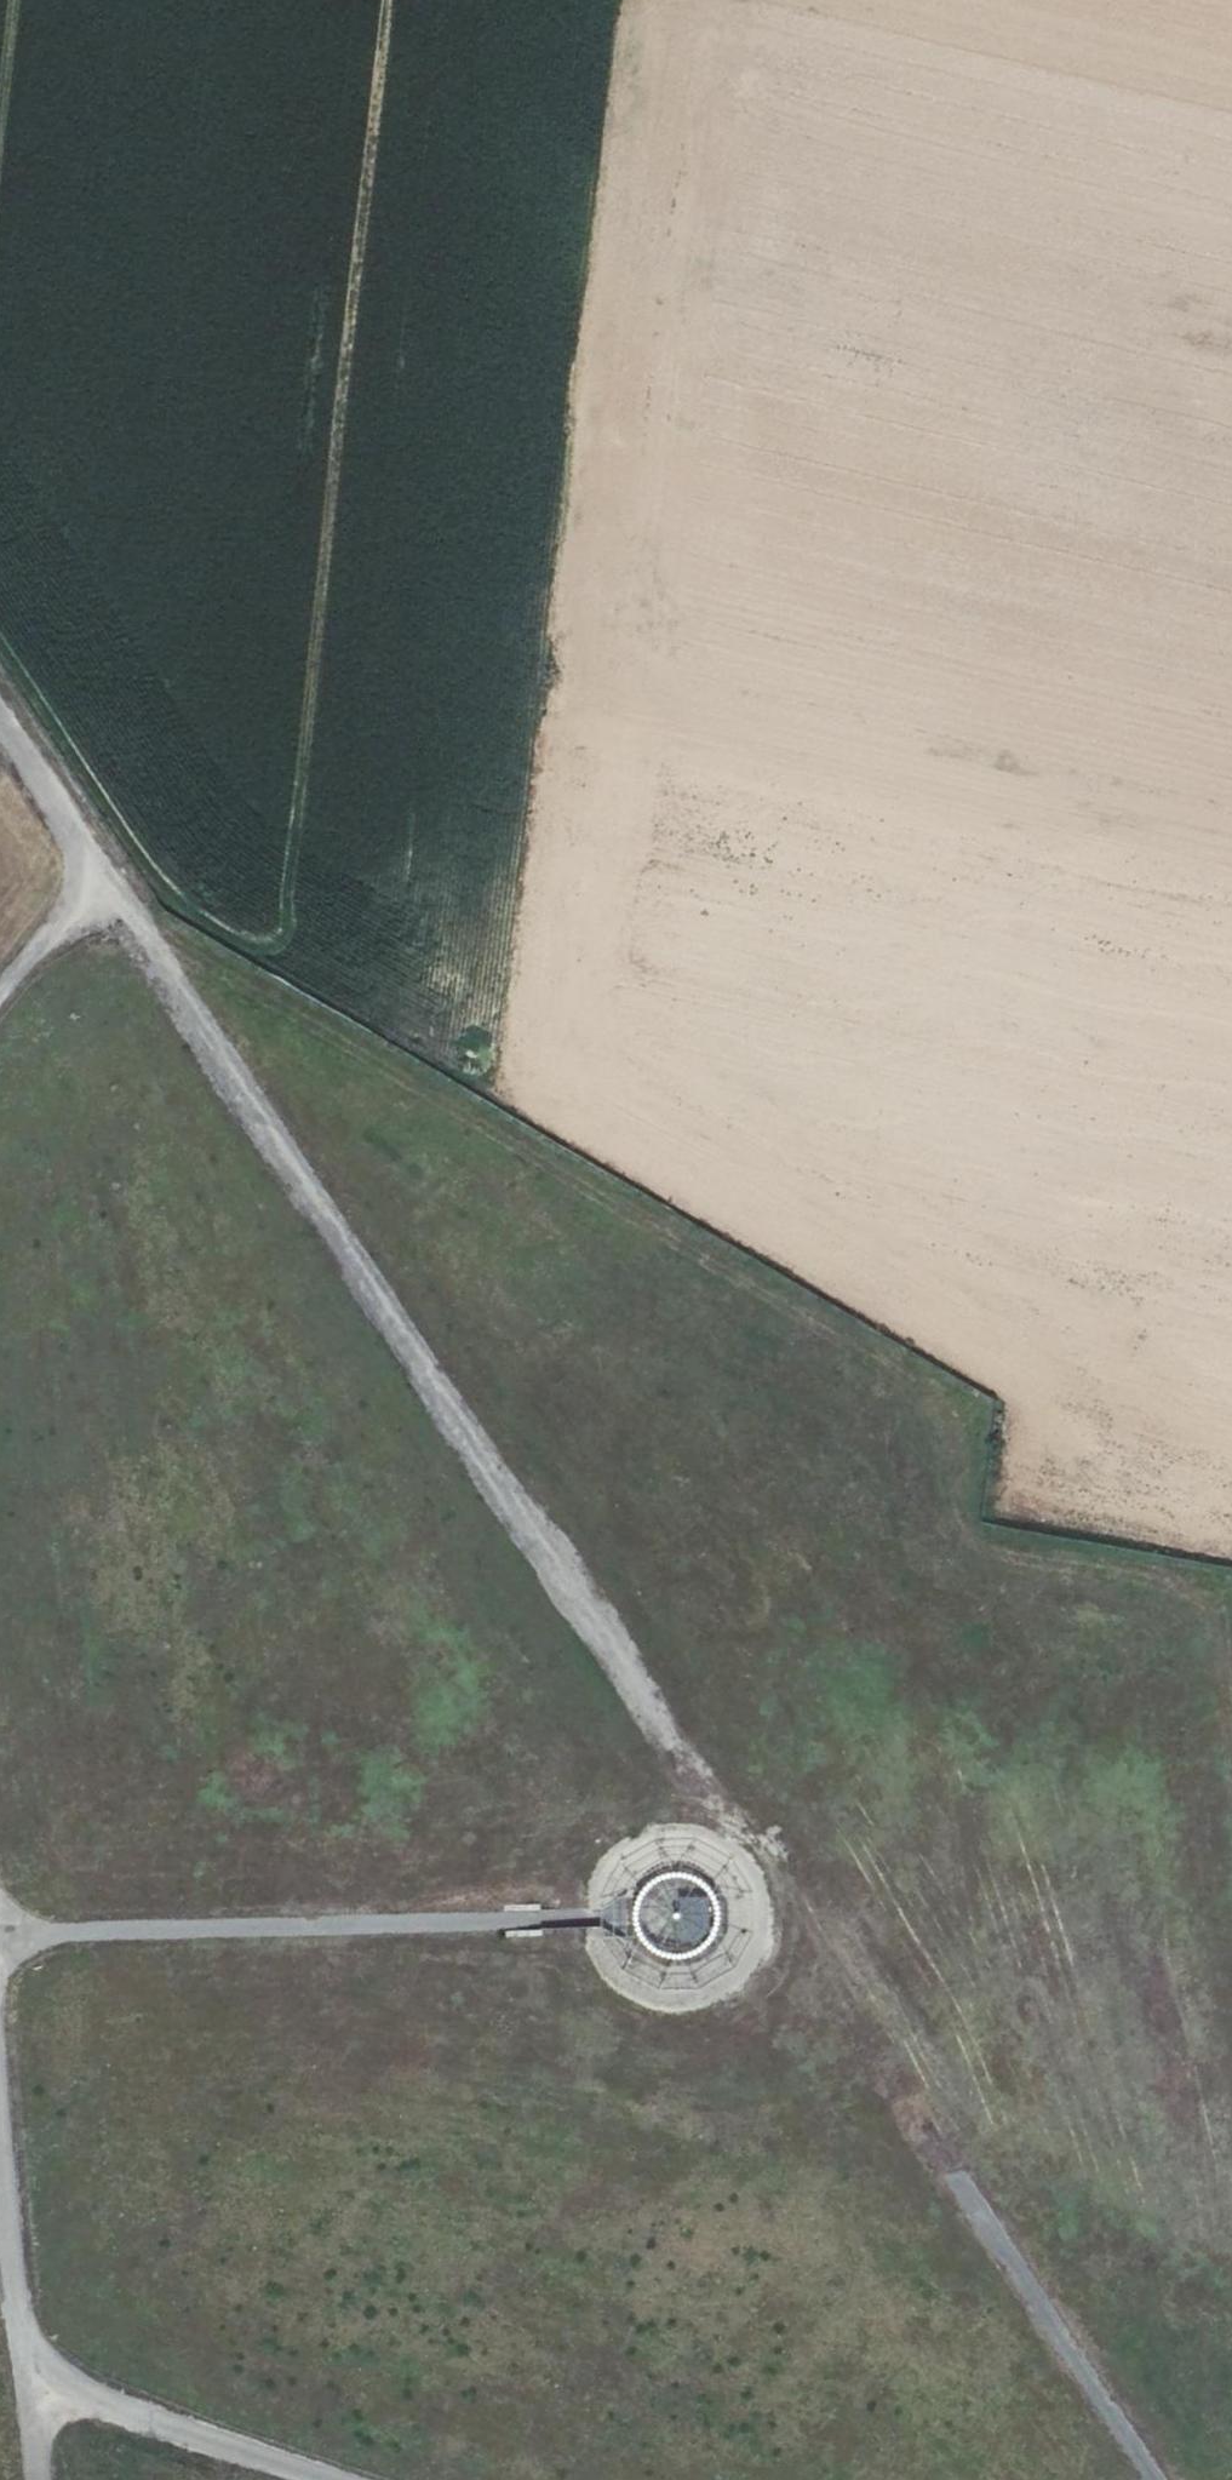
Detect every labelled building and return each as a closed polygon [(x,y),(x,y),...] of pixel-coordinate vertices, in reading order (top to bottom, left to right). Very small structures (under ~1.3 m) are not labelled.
[(708,1898),(681,1899),(683,1942),(710,1941),(708,1898)]
